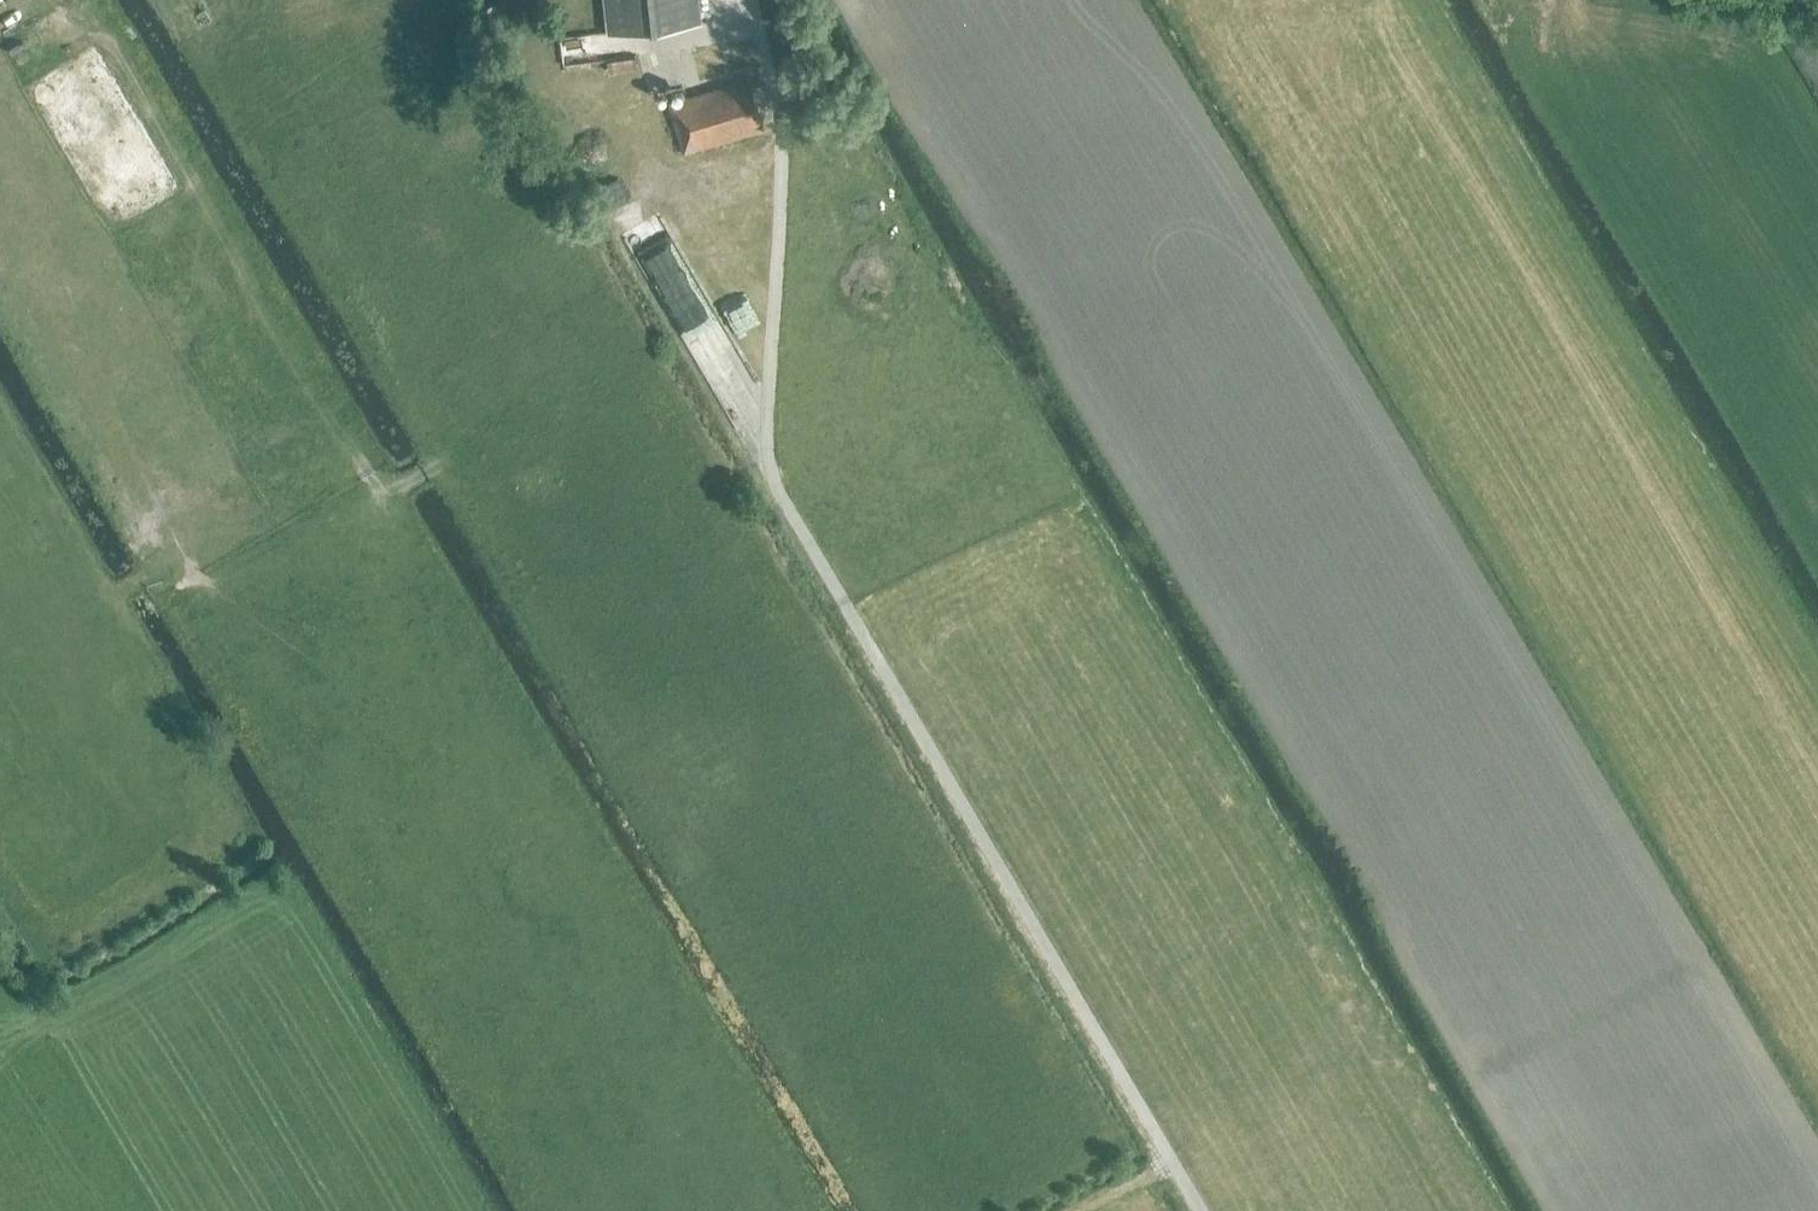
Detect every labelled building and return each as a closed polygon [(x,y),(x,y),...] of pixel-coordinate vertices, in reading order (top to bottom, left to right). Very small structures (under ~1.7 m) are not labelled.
[(608,33),(703,21),(700,0),(605,0),(608,33)] [(685,152),(765,128),(750,78),(669,103),(685,152)] [(740,262),(720,272),(749,326),(769,316),(740,262)]
